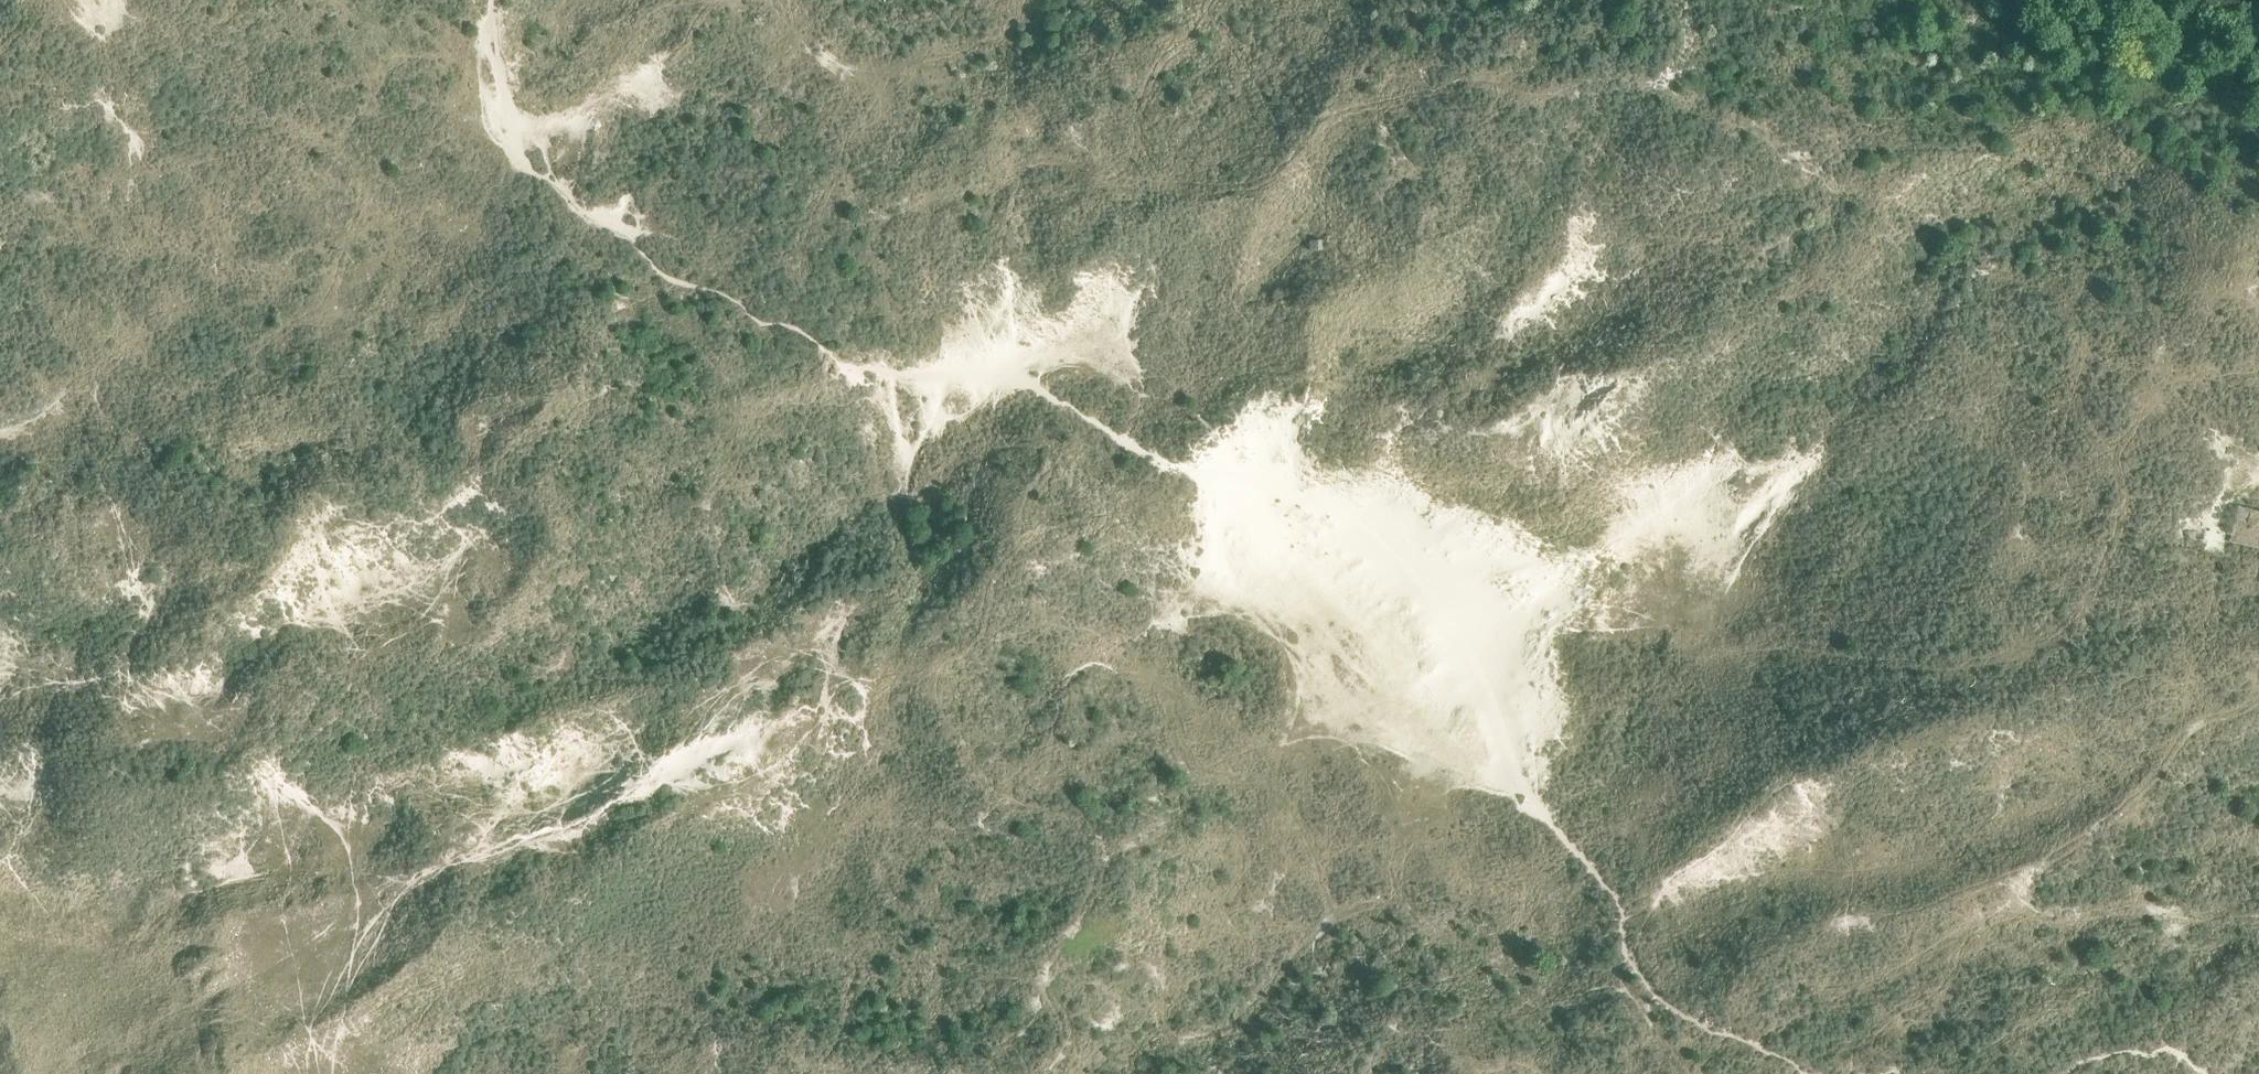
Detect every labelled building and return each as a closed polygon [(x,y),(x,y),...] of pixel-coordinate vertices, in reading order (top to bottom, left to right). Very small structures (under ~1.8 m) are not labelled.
[(2251,525),(2225,516),(2216,542),(2243,550),(2251,525)]
